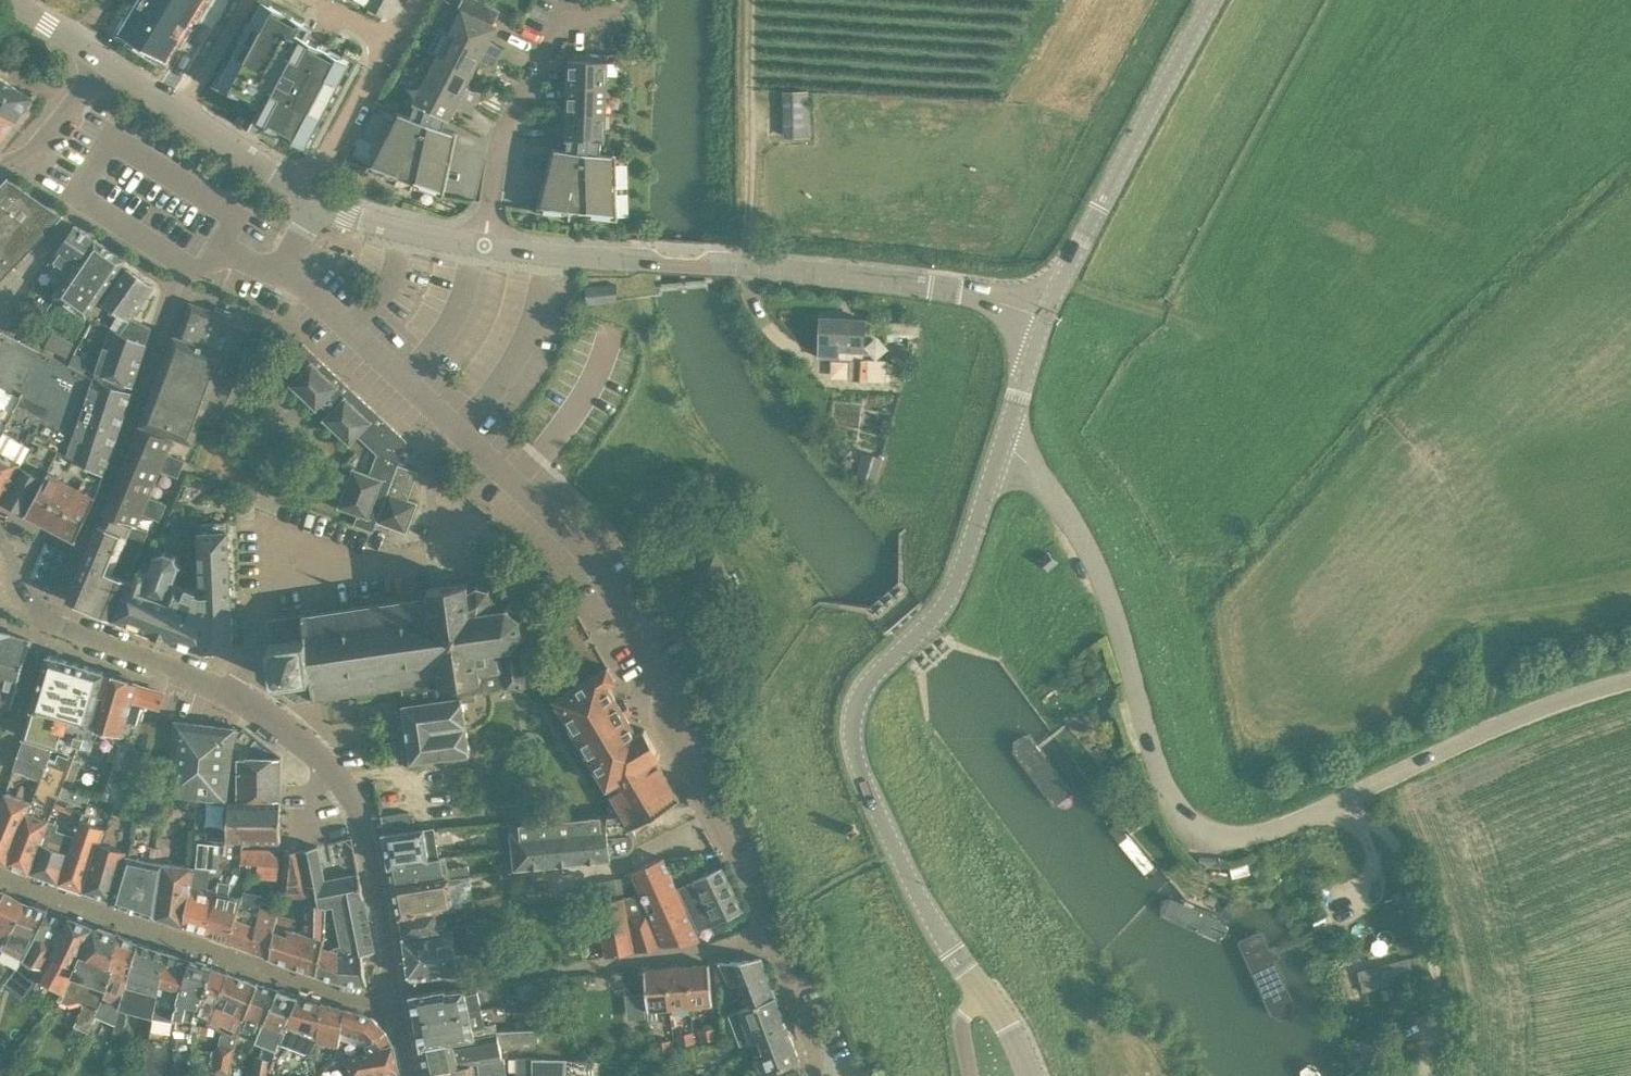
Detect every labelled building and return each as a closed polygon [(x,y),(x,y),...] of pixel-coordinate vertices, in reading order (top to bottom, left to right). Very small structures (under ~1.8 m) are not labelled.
[(165,60),(201,0),(138,0),(119,32),(165,60)] [(351,61),(308,38),(314,27),(262,0),(261,0),(256,8),(216,84),(259,107),(254,117),(306,145),(346,70),(351,61)] [(377,11),(383,0),(357,0),(377,11)] [(450,32),(500,58),(505,48),(489,40),(497,26),(493,24),(500,10),(481,0),(461,0),(458,7),(461,9),(450,32)] [(450,32),(438,55),(472,73),(479,59),(495,67),(500,58),(450,32)] [(438,55),(426,78),(476,104),(481,95),(465,87),(472,73),(438,55)] [(568,59),(568,86),(607,87),(608,60),(568,59)] [(15,120),(31,97),(0,77),(0,110),(15,120)] [(426,78),(413,102),(416,103),(416,104),(445,119),(448,120),(455,105),(471,113),(476,104),(426,78)] [(606,113),(607,87),(568,86),(567,112),(606,113)] [(808,135),(807,91),(787,92),(788,136),(808,135)] [(445,119),(416,104),(412,116),(397,110),(366,168),(443,196),(457,132),(442,127),(445,119)] [(3,137),(15,120),(0,110),(0,135),(3,137)] [(605,140),(606,113),(567,112),(566,139),(569,139),(602,140),(605,140)] [(602,140),(569,139),(568,149),(552,147),(537,211),(618,219),(616,154),(601,152),(602,140)] [(63,216),(62,216),(59,219),(5,181),(8,178),(7,177),(0,184),(0,281),(63,216)] [(49,292),(55,295),(68,275),(94,238),(74,224),(72,227),(70,228),(71,229),(49,262),(63,272),(49,292)] [(124,261),(125,259),(123,257),(123,258),(114,252),(114,253),(105,247),(106,246),(97,239),(95,238),(94,238),(68,275),(55,295),(85,316),(97,299),(122,264),(124,260),(124,261)] [(346,271),(351,276),(359,267),(354,262),(346,271)] [(109,327),(146,344),(151,327),(132,317),(154,286),(141,277),(140,278),(141,278),(139,280),(135,277),(136,275),(137,275),(137,274),(122,264),(97,299),(118,313),(109,327)] [(586,287),(588,304),(618,301),(616,284),(586,287)] [(239,373),(255,329),(256,327),(190,302),(177,336),(175,335),(174,337),(174,338),(167,356),(166,356),(165,359),(166,359),(159,378),(158,378),(157,380),(158,381),(151,399),(150,399),(149,402),(150,402),(142,421),(141,423),(193,443),(201,419),(218,426),(238,373),(239,373)] [(839,358),(849,358),(848,380),(868,381),(868,380),(885,381),(886,360),(862,359),(864,318),(823,316),(820,355),(839,356),(839,358)] [(905,336),(920,337),(921,322),(886,320),(885,345),(904,346),(905,336)] [(94,370),(113,378),(133,386),(146,344),(109,327),(94,370)] [(1,499),(27,451),(26,450),(29,442),(30,442),(32,436),(37,437),(38,433),(69,449),(74,434),(111,453),(132,391),(111,384),(86,372),(69,364),(40,350),(1,330),(0,333),(0,499),(1,499)] [(52,333),(45,346),(67,357),(73,344),(52,333)] [(314,409),(316,411),(317,409),(321,405),(329,413),(323,419),(323,418),(322,420),(323,421),(348,444),(349,446),(351,444),(358,436),(377,453),(369,473),(354,467),(352,466),(351,468),(352,469),(338,505),(337,505),(337,507),(339,508),(357,515),(354,524),(373,531),(376,522),(377,523),(377,522),(405,532),(405,533),(406,533),(407,531),(417,504),(418,504),(419,502),(417,501),(416,501),(408,498),(419,471),(399,464),(404,452),(403,451),(407,440),(379,414),(380,414),(378,412),(378,413),(353,389),(351,388),(344,381),(343,379),(342,380),(318,356),(316,355),(303,343),(292,354),(306,366),(290,383),(288,385),(290,387),(290,386),(314,409)] [(69,364),(86,372),(91,361),(74,353),(69,364)] [(131,447),(181,469),(185,460),(167,453),(173,439),(140,425),(131,447)] [(27,451),(1,499),(13,505),(17,504),(23,507),(21,511),(25,513),(25,512),(26,512),(45,477),(49,471),(48,471),(60,449),(68,453),(69,449),(38,433),(37,437),(32,436),(30,442),(29,442),(26,450),(27,451)] [(69,449),(68,453),(75,458),(87,466),(104,475),(106,467),(107,468),(107,467),(107,466),(110,455),(111,455),(111,454),(111,453),(74,434),(69,449)] [(131,447),(125,462),(157,475),(159,470),(178,478),(181,469),(131,447)] [(45,477),(26,512),(76,538),(76,537),(95,496),(104,475),(87,466),(75,458),(68,453),(60,449),(48,471),(49,471),(45,477)] [(881,458),(866,454),(860,475),(874,479),(881,458)] [(125,462),(113,491),(163,512),(167,503),(149,496),(155,483),(157,475),(125,462)] [(163,512),(113,491),(103,513),(107,515),(107,514),(136,526),(142,513),(160,521),(163,512)] [(112,618),(112,617),(129,578),(149,530),(138,526),(137,527),(136,526),(107,514),(107,515),(103,524),(100,522),(67,599),(91,609),(92,608),(99,611),(98,612),(112,618)] [(182,563),(181,563),(180,564),(176,556),(178,554),(176,552),(174,554),(166,551),(166,549),(164,549),(164,551),(156,555),(154,553),(152,555),(154,556),(148,572),(138,568),(134,580),(129,578),(112,617),(153,632),(153,633),(166,638),(166,637),(205,651),(205,649),(233,648),(232,628),(231,608),(228,530),(226,530),(225,521),(202,523),(202,531),(199,532),(200,554),(202,593),(197,592),(198,589),(187,585),(187,586),(185,586),(185,585),(174,581),(180,566),(182,566),(182,563)] [(715,552),(690,566),(715,610),(740,596),(715,552)] [(1056,560),(1049,552),(1041,559),(1048,568),(1056,560)] [(516,687),(521,690),(527,685),(521,648),(516,648),(514,646),(523,634),(527,635),(527,633),(523,631),(521,617),(525,615),(523,612),(520,615),(508,606),(510,602),(507,601),(506,605),(493,607),(495,599),(498,599),(498,596),(495,597),(490,589),(492,586),(490,585),(488,587),(479,585),(479,582),(476,582),(477,585),(469,590),(468,582),(427,588),(428,591),(410,593),(411,596),(409,597),(409,599),(393,601),(392,597),(390,597),(390,602),(374,604),(374,602),(371,602),(371,604),(355,607),(354,602),(351,603),(352,607),(335,609),(335,607),(332,608),(333,610),(316,612),(316,608),(313,608),(313,612),(306,613),(305,609),(302,610),(302,614),(285,617),(285,614),(282,614),(283,617),(272,619),(270,617),(268,619),(270,621),(271,644),(275,683),(287,690),(285,691),(286,693),(288,692),(295,697),(294,699),(297,700),(297,698),(314,695),(314,700),(317,699),(317,696),(324,695),(325,698),(327,698),(328,698),(327,693),(344,691),(344,693),(347,693),(346,691),(363,688),(364,693),(366,692),(366,688),(382,685),(383,687),(385,687),(385,685),(400,683),(403,704),(411,761),(448,756),(470,752),(462,701),(476,699),(475,692),(516,687)] [(17,688),(17,689),(18,686),(17,686),(25,660),(30,642),(31,639),(28,638),(28,639),(10,634),(10,633),(0,631),(0,684),(17,688)] [(32,708),(29,719),(59,727),(78,662),(64,658),(64,659),(48,654),(32,707),(33,707),(33,708),(32,708)] [(88,666),(78,662),(59,727),(86,734),(89,735),(107,672),(107,671),(105,671),(104,671),(88,666)] [(622,811),(631,827),(653,814),(654,815),(658,812),(657,812),(679,798),(677,795),(667,779),(667,778),(665,775),(655,758),(660,754),(658,751),(646,732),(647,732),(645,728),(637,733),(631,723),(631,724),(626,716),(627,715),(626,715),(632,711),(625,701),(620,704),(619,703),(614,695),(615,695),(608,684),(616,679),(608,666),(595,674),(594,673),(584,679),(585,680),(555,698),(563,710),(562,711),(621,810),(622,811)] [(116,674),(107,672),(89,735),(93,736),(88,752),(102,756),(107,740),(113,741),(108,758),(115,760),(120,742),(136,747),(142,720),(141,720),(145,706),(131,702),(136,684),(137,684),(137,682),(138,682),(138,681),(136,680),(127,678),(127,677),(116,674)] [(11,708),(17,688),(0,684),(0,705),(11,708)] [(131,702),(145,706),(145,703),(160,707),(164,692),(137,684),(136,684),(131,702)] [(53,747),(70,754),(75,755),(78,747),(81,748),(86,734),(59,727),(29,719),(24,736),(53,747)] [(115,760),(112,769),(144,778),(146,770),(152,746),(156,723),(142,720),(136,747),(120,742),(115,760)] [(227,800),(230,770),(235,727),(232,726),(232,727),(214,725),(214,724),(196,722),(178,720),(176,720),(175,720),(175,726),(172,749),(167,793),(227,800)] [(156,723),(152,746),(172,749),(175,726),(156,723)] [(1019,732),(1013,736),(1012,747),(1054,803),(1059,806),(1063,806),(1068,806),(1070,805),(1072,799),(1073,794),(1072,788),(1030,734),(1025,733),(1019,732)] [(41,777),(49,758),(51,752),(23,740),(13,768),(41,777)] [(31,801),(8,862),(32,871),(45,835),(53,839),(58,823),(55,821),(57,814),(51,812),(56,797),(58,798),(63,785),(74,758),(75,755),(70,754),(68,757),(58,753),(55,760),(49,758),(41,777),(41,780),(32,800),(32,801),(31,801)] [(238,801),(280,800),(281,800),(281,757),(238,757),(238,801)] [(63,785),(71,788),(82,761),(74,758),(63,785)] [(107,783),(103,798),(114,801),(118,786),(107,783)] [(86,802),(88,802),(91,794),(71,788),(63,785),(58,798),(69,802),(84,807),(86,802)] [(32,800),(27,798),(6,792),(0,808),(0,859),(4,860),(4,861),(6,862),(6,861),(8,862),(31,801),(32,801),(32,800)] [(45,835),(32,871),(58,881),(68,851),(69,851),(75,834),(74,834),(83,811),(67,806),(69,802),(58,798),(56,797),(51,812),(57,814),(55,821),(58,823),(53,839),(45,835)] [(280,800),(238,801),(238,802),(229,802),(226,838),(226,840),(243,840),(280,841),(281,801),(280,801),(280,800)] [(83,889),(85,890),(98,840),(100,841),(107,820),(111,811),(88,802),(86,802),(84,807),(83,811),(74,834),(75,834),(69,851),(68,851),(58,881),(58,880),(60,881),(61,880),(67,882),(66,883),(68,884),(68,883),(75,885),(75,886),(76,887),(77,886),(83,888),(83,889)] [(381,815),(383,833),(411,830),(409,811),(381,815)] [(610,856),(622,855),(625,854),(627,853),(630,852),(632,850),(634,847),(635,845),(635,844),(636,842),(636,841),(636,839),(636,838),(636,837),(635,835),(634,832),(634,831),(631,827),(622,811),(606,813),(605,813),(510,823),(513,850),(515,869),(610,859),(610,856)] [(136,908),(158,916),(167,861),(154,858),(149,857),(150,852),(145,851),(146,846),(147,846),(153,821),(136,817),(133,828),(129,854),(128,853),(124,863),(122,863),(112,899),(113,900),(128,906),(130,907),(130,906),(135,908),(134,908),(136,909),(136,908)] [(129,854),(133,828),(107,820),(100,841),(98,840),(85,890),(112,899),(122,863),(124,863),(128,853),(129,854)] [(1158,869),(1118,820),(1109,828),(1145,877),(1151,877),(1155,877),(1157,874),(1158,869)] [(513,850),(510,823),(496,825),(501,852),(513,850)] [(424,829),(424,828),(411,830),(383,833),(383,835),(384,835),(389,864),(388,864),(389,866),(419,861),(429,860),(438,858),(434,828),(424,829)] [(210,933),(217,888),(218,880),(234,882),(234,879),(239,874),(242,849),(243,849),(243,840),(226,840),(226,838),(208,837),(208,831),(196,831),(192,865),(185,925),(187,926),(187,925),(208,933),(210,933)] [(157,845),(154,858),(167,861),(169,847),(157,845)] [(323,940),(317,972),(316,972),(319,973),(337,979),(340,980),(366,984),(367,983),(367,982),(366,982),(362,953),(374,951),(359,873),(324,880),(317,845),(299,849),(307,884),(306,884),(308,895),(310,900),(317,899),(317,904),(326,904),(324,928),(323,928),(323,940)] [(265,849),(243,849),(242,849),(239,874),(234,879),(234,882),(218,880),(217,888),(210,933),(231,941),(239,909),(240,909),(243,890),(248,875),(279,880),(279,858),(270,850),(265,849)] [(298,911),(307,912),(305,934),(291,929),(294,920),(277,915),(274,930),(271,945),(272,956),(289,962),(317,972),(323,940),(323,928),(324,928),(326,904),(317,904),(317,899),(310,900),(308,895),(306,884),(307,884),(299,849),(286,852),(286,853),(283,883),(280,896),(298,895),(298,911)] [(468,865),(453,868),(447,869),(445,856),(438,858),(429,860),(419,861),(389,866),(393,886),(448,877),(470,876),(468,865)] [(641,894),(664,946),(674,944),(677,939),(684,937),(689,941),(699,939),(696,931),(682,900),(663,857),(631,871),(638,887),(641,894)] [(158,916),(185,925),(192,865),(167,861),(158,916)] [(682,900),(696,931),(713,922),(714,924),(743,910),(722,866),(693,880),(697,888),(687,893),(689,897),(682,900)] [(471,885),(470,876),(448,877),(393,886),(400,917),(404,916),(403,915),(455,907),(450,886),(471,885)] [(605,881),(600,882),(603,896),(618,893),(615,878),(605,880),(605,881)] [(231,941),(253,949),(256,926),(259,907),(261,895),(272,897),(275,898),(278,884),(263,881),(261,894),(243,890),(240,909),(239,909),(231,941)] [(3,942),(13,925),(25,901),(4,891),(0,899),(0,947),(3,942)] [(641,894),(596,902),(602,933),(606,956),(636,951),(664,946),(641,894)] [(256,926),(253,949),(255,949),(270,955),(272,956),(271,945),(274,930),(274,927),(277,915),(278,908),(270,906),(272,897),(261,895),(259,907),(256,926)] [(1235,922),(1173,896),(1170,902),(1168,902),(1165,907),(1165,909),(1165,912),(1166,914),(1165,919),(1225,943),(1227,939),(1230,937),(1233,932),(1233,927),(1235,922)] [(455,907),(403,915),(404,916),(404,920),(401,921),(403,935),(443,930),(442,921),(467,916),(465,909),(475,908),(473,899),(462,901),(463,906),(455,907)] [(3,984),(26,953),(46,910),(45,910),(40,908),(39,910),(35,908),(35,906),(26,903),(27,902),(25,901),(13,925),(3,942),(7,944),(0,953),(0,963),(3,965),(0,969),(0,988),(3,984)] [(39,978),(63,991),(64,992),(72,974),(94,926),(69,917),(45,909),(45,910),(46,910),(26,953),(3,984),(26,999),(39,978)] [(496,916),(467,922),(470,937),(499,931),(496,916)] [(1239,934),(1238,936),(1271,1009),(1282,1014),(1292,1010),(1295,997),(1274,956),(1281,953),(1278,947),(1275,941),(1269,942),(1262,926),(1258,925),(1239,934)] [(75,1025),(89,1031),(96,1016),(105,995),(115,965),(111,964),(115,947),(114,947),(109,946),(110,943),(110,932),(94,926),(72,974),(64,992),(63,991),(57,999),(68,1004),(81,1001),(84,1004),(75,1025)] [(451,929),(443,930),(403,935),(403,937),(404,937),(406,952),(405,952),(405,954),(406,954),(406,955),(407,955),(409,954),(410,960),(408,960),(408,959),(407,959),(407,961),(406,961),(406,963),(407,963),(408,972),(408,974),(409,974),(415,979),(415,980),(417,980),(417,979),(458,974),(457,972),(468,971),(466,952),(460,953),(459,947),(454,948),(451,929)] [(96,1016),(115,1025),(118,1012),(117,1012),(121,1001),(139,942),(119,935),(118,934),(114,947),(115,947),(111,964),(115,965),(105,995),(96,1016)] [(126,1009),(152,1015),(166,957),(167,958),(169,951),(168,951),(139,942),(121,1001),(117,1012),(118,1012),(115,1025),(114,1031),(123,1033),(127,1017),(126,1009)] [(189,959),(188,958),(188,959),(175,954),(174,956),(171,959),(167,958),(166,957),(152,1015),(148,1037),(143,1075),(179,1075),(174,1041),(174,1015),(175,1010),(179,995),(189,959)] [(761,957),(714,962),(716,977),(725,976),(730,986),(741,981),(750,1006),(752,1005),(776,996),(761,957)] [(196,1014),(212,966),(213,966),(211,965),(211,966),(191,959),(190,958),(189,959),(179,995),(175,1010),(174,1015),(174,1041),(179,1075),(193,1075),(192,1036),(191,1035),(191,1030),(193,1024),(196,1014)] [(1404,981),(1399,960),(1357,971),(1363,991),(1404,981)] [(687,965),(691,1006),(713,1004),(709,963),(687,965)] [(670,1008),(691,1006),(687,965),(666,967),(670,1008)] [(196,1014),(208,1020),(227,971),(212,966),(196,1014)] [(656,1009),(670,1008),(666,967),(644,969),(649,1020),(657,1019),(656,1009)] [(214,1069),(213,1071),(229,1073),(237,1031),(257,983),(227,971),(208,1020),(224,1028),(222,1033),(220,1033),(218,1046),(212,1050),(209,1062),(214,1069)] [(277,989),(257,983),(237,1031),(256,1039),(277,989)] [(481,1008),(480,1004),(477,991),(465,993),(465,987),(446,990),(446,988),(416,993),(417,999),(412,1000),(416,1020),(481,1008)] [(281,1037),(297,996),(279,989),(277,989),(256,1039),(265,1043),(260,1056),(257,1056),(253,1075),(254,1075),(269,1075),(269,1069),(281,1037)] [(297,996),(281,1037),(269,1069),(269,1075),(282,1075),(293,1073),(293,1075),(312,1075),(317,1071),(315,1060),(312,1052),(311,1051),(313,1048),(318,1035),(321,1002),(311,1000),(310,1003),(306,1002),(307,999),(297,996)] [(788,1028),(776,996),(752,1005),(750,1006),(728,1014),(740,1046),(752,1042),(788,1028)] [(325,1042),(342,1045),(343,1040),(339,1039),(344,1008),(321,1002),(318,1035),(313,1048),(311,1051),(312,1052),(315,1060),(322,1058),(325,1042)] [(353,1010),(345,1007),(344,1008),(339,1039),(343,1040),(342,1045),(343,1045),(345,1052),(347,1056),(393,1043),(384,1030),(385,1030),(384,1029),(371,1016),(355,1010),(354,1010),(353,1010)] [(481,1008),(416,1020),(421,1046),(497,1033),(496,1031),(495,1023),(484,1025),(481,1008)] [(191,1030),(191,1035),(192,1036),(199,1037),(201,1026),(193,1024),(191,1030)] [(208,1027),(201,1026),(199,1037),(205,1038),(208,1027)] [(717,1038),(715,1027),(701,1030),(703,1041),(717,1038)] [(490,1059),(502,1057),(500,1043),(534,1041),(533,1028),(496,1031),(497,1033),(421,1046),(421,1047),(421,1049),(422,1049),(422,1052),(422,1053),(426,1069),(426,1071),(427,1071),(427,1072),(457,1066),(457,1065),(490,1059)] [(788,1028),(752,1042),(764,1075),(770,1072),(797,1062),(800,1061),(788,1028)] [(679,1034),(681,1045),(695,1042),(693,1032),(679,1034)] [(671,1039),(655,1042),(657,1053),(673,1050),(671,1039)] [(317,1071),(312,1075),(293,1075),(294,1075),(368,1075),(377,1074),(378,1075),(397,1070),(398,1070),(398,1069),(398,1067),(393,1046),(394,1046),(393,1045),(393,1043),(347,1056),(345,1052),(331,1059),(317,1071)] [(677,1069),(674,1052),(662,1054),(665,1071),(677,1069)] [(502,1057),(490,1059),(457,1065),(457,1066),(427,1072),(428,1075),(472,1075),(492,1072),(492,1074),(504,1072),(504,1068),(502,1057)] [(521,1072),(533,1072),(533,1067),(532,1058),(516,1058),(516,1072),(521,1072)] [(770,1072),(772,1075),(801,1075),(797,1062),(770,1072)] [(1316,1065),(1310,1063),(1304,1064),(1301,1068),(1299,1072),(1299,1075),(1324,1075),(1316,1065)]
